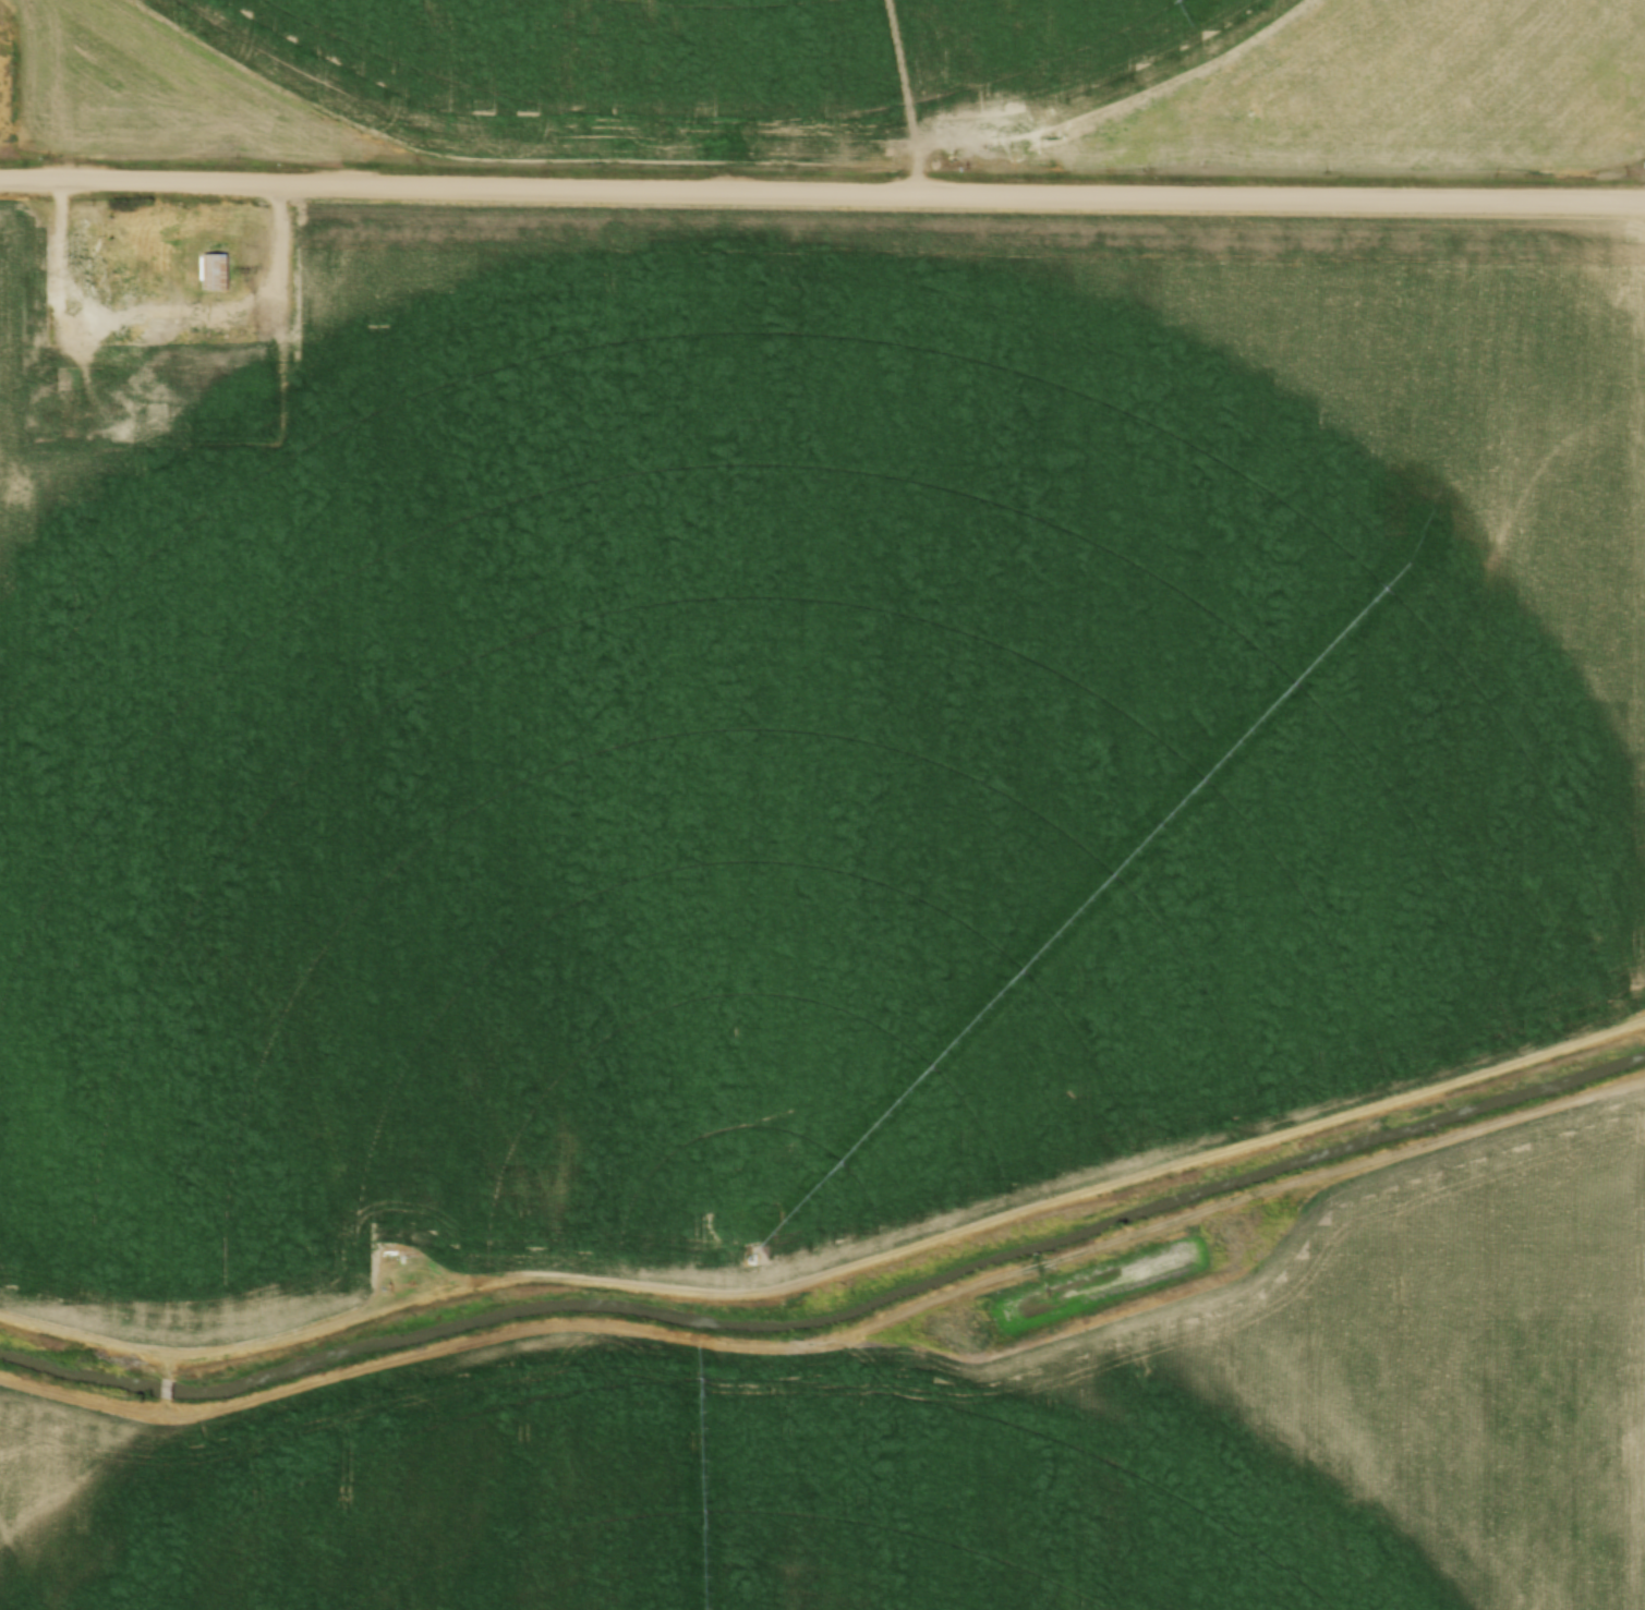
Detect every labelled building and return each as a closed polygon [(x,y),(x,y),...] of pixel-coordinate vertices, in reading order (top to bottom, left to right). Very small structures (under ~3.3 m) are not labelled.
[(204,255),(204,288),(227,288),(227,255),(204,255)] [(142,286),(142,296),(161,296),(161,287),(142,286)]
